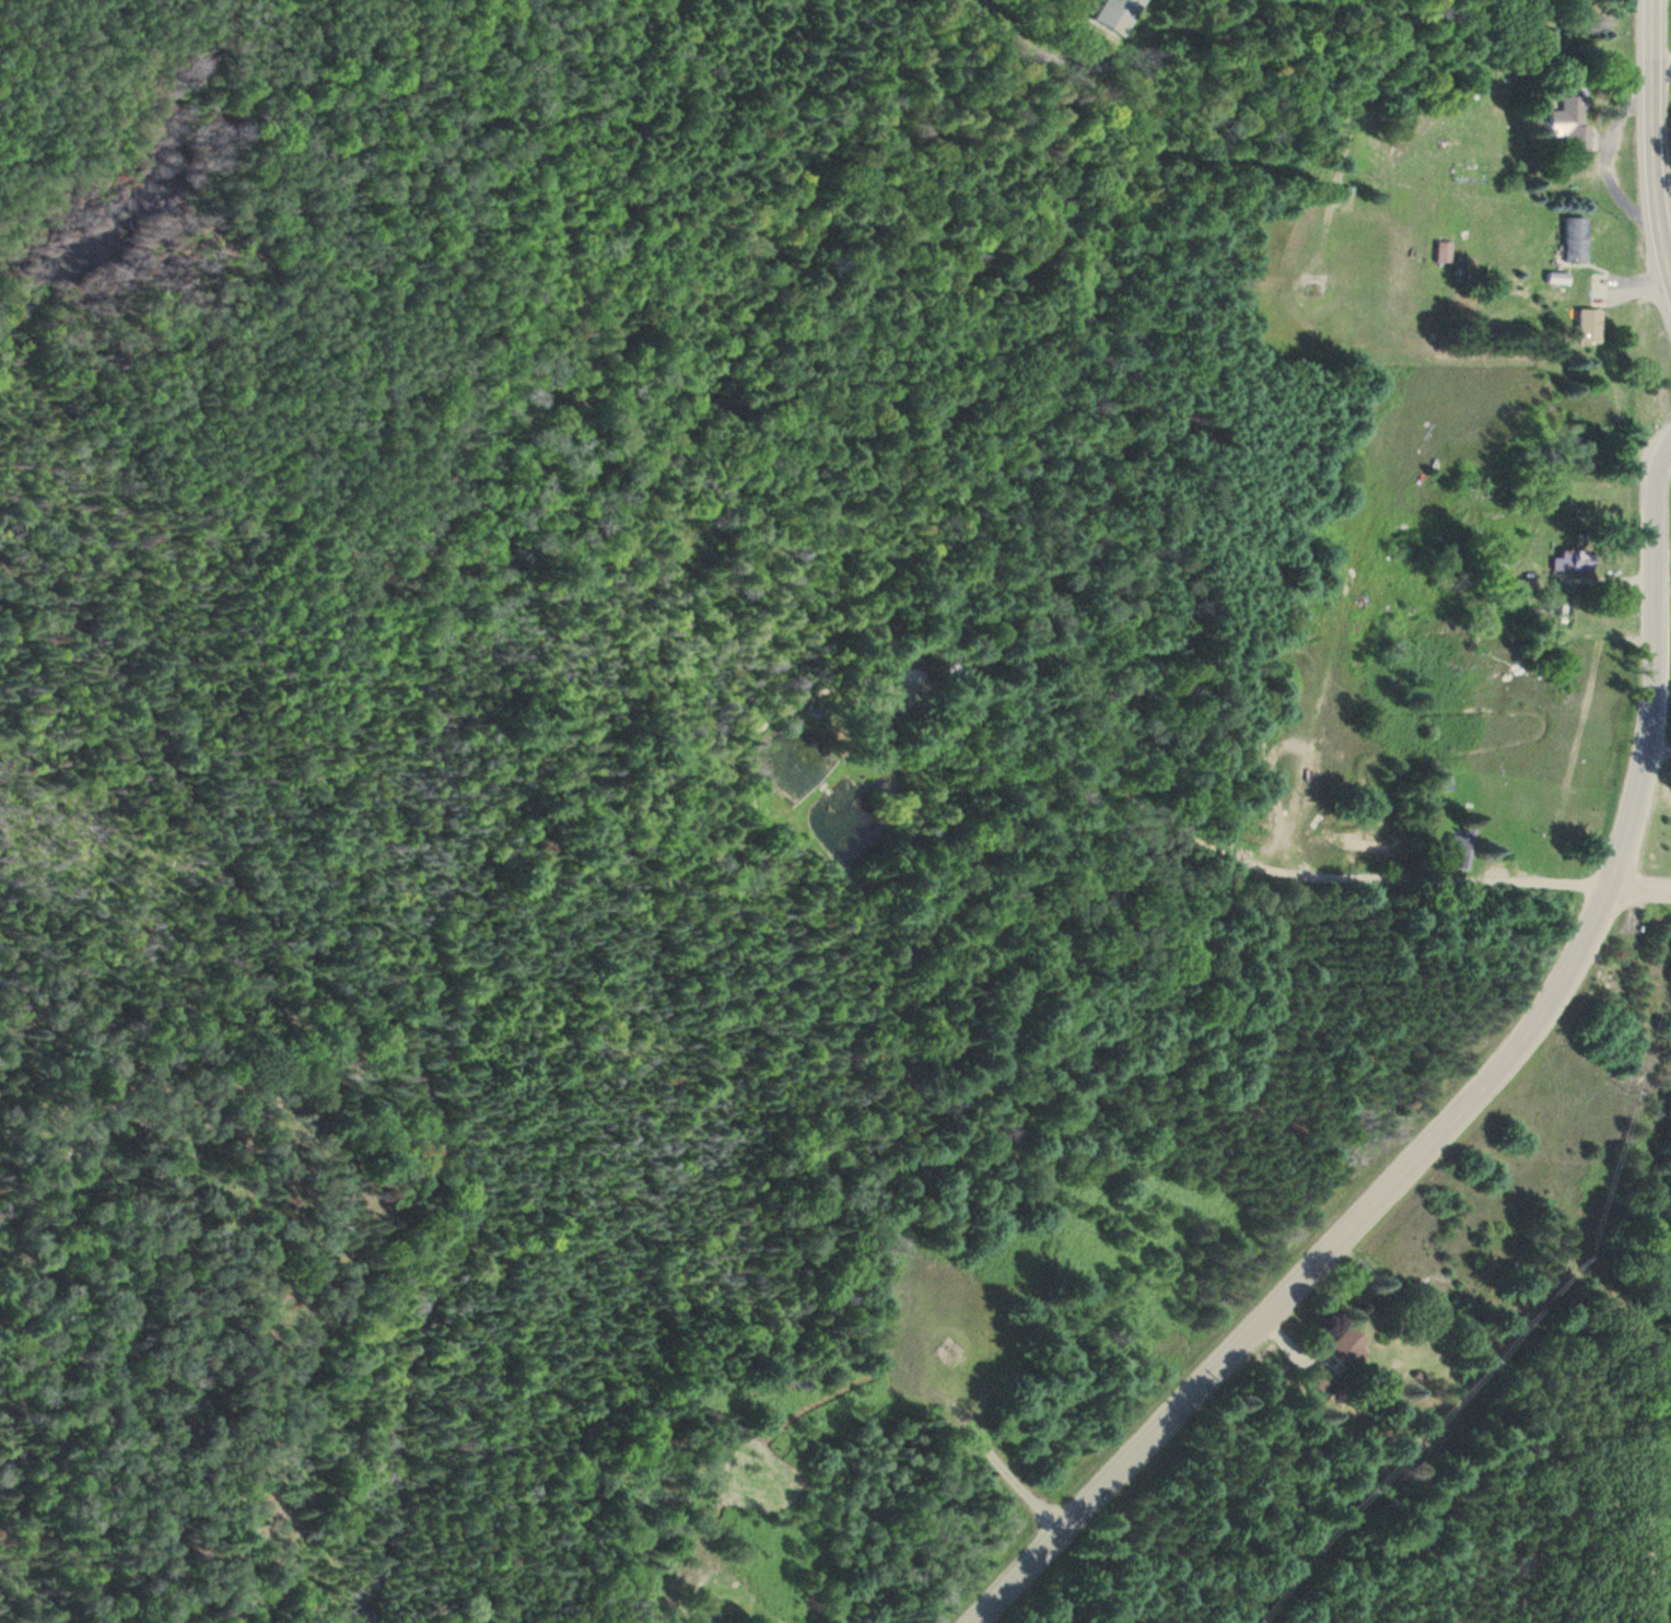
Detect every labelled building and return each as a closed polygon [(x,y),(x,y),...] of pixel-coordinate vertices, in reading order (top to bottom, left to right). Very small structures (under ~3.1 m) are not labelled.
[(1547,111),(1546,137),(1561,138),(1561,150),(1590,151),(1591,126),(1585,126),(1586,98),(1561,97),(1560,112),(1547,111)] [(1563,264),(1587,264),(1587,219),(1563,219),(1563,264)] [(1601,344),(1601,310),(1577,310),(1577,344),(1601,344)] [(1585,552),(1547,552),(1547,572),(1585,572),(1585,552)] [(1527,581),(1498,581),(1498,603),(1527,603),(1527,581)] [(1456,839),(1442,835),(1437,854),(1454,858),(1451,867),(1461,870),(1470,831),(1459,828),(1456,839)] [(1346,1327),(1322,1351),(1346,1375),(1370,1351),(1346,1327)] [(1338,1377),(1322,1362),(1306,1379),(1322,1394),(1338,1377)]
